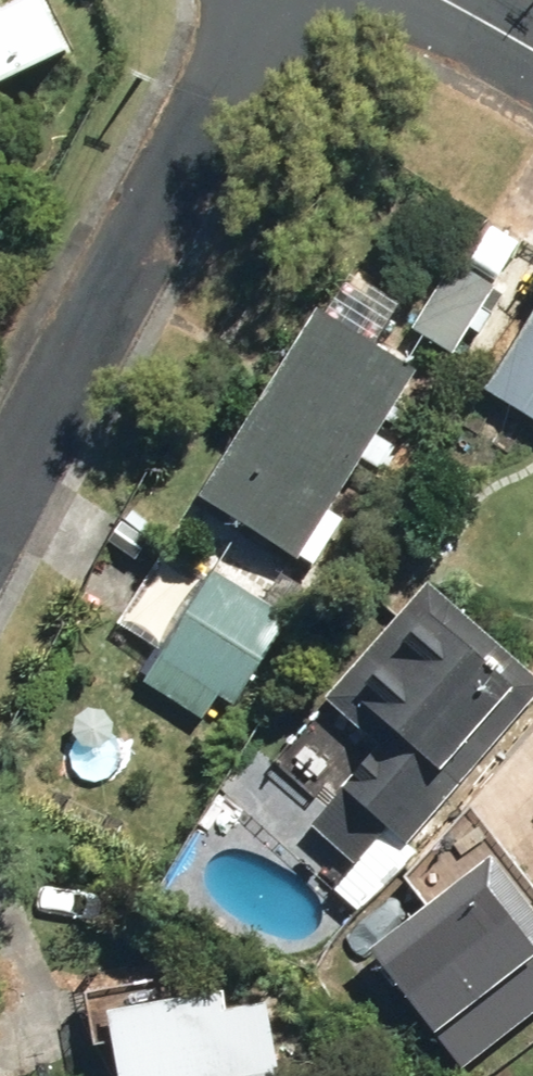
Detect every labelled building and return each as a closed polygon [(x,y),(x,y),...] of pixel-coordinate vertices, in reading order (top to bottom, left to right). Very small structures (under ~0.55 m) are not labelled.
[(93,39),(79,0),(0,0),(0,83),(93,39)] [(443,293),(484,321),(513,278),(472,250),(443,293)] [(312,545),(328,554),(354,513),(338,503),(427,365),(326,302),(209,487),(310,551),(312,545)] [(532,400),(532,331),(502,382),(532,400)] [(188,650),(249,692),(264,671),(276,680),(333,599),(260,548),(188,650)] [(368,854),(401,818),(420,834),(532,711),(532,658),(437,571),(333,685),(388,735),(321,810),(368,854)] [(458,1026),(532,967),(532,860),(520,844),(392,941),(458,1026)] [(133,1075),(301,1075),(283,970),(120,998),(133,1075)]
